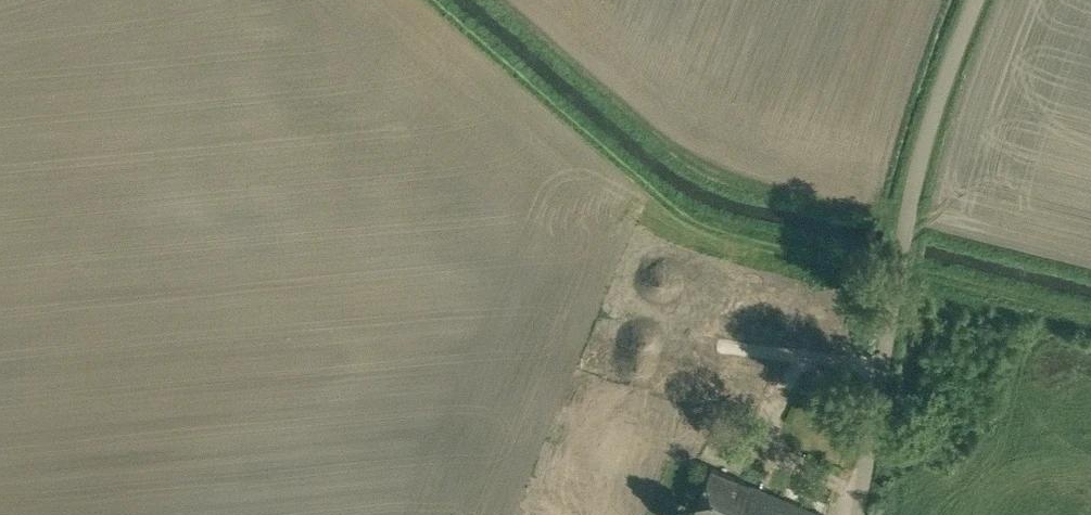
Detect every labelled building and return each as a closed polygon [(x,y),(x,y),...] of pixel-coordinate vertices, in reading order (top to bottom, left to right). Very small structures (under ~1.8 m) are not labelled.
[(694,512),(702,514),(736,514),(750,483),(713,467),(694,512)] [(736,514),(823,514),(750,483),(736,514)]
